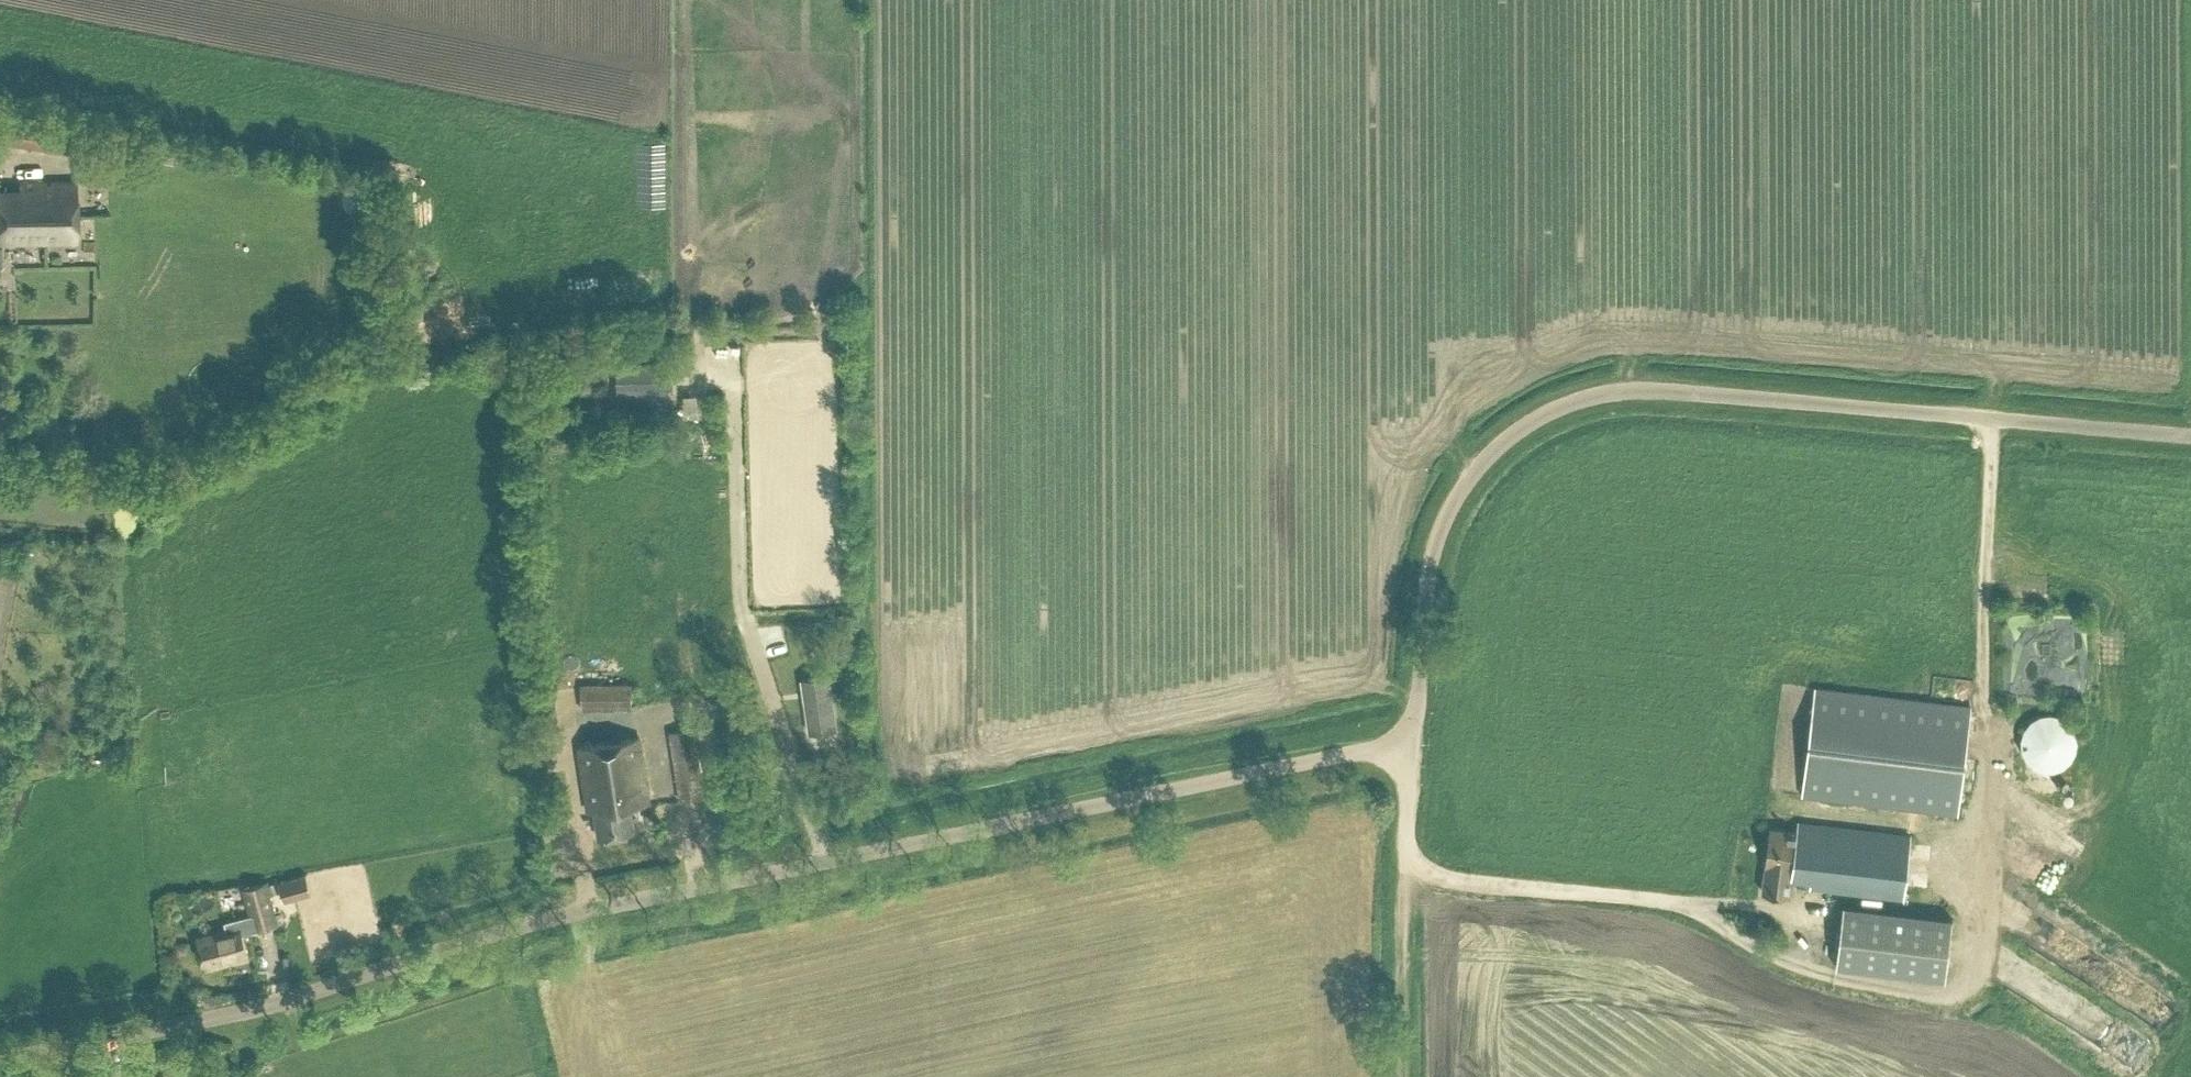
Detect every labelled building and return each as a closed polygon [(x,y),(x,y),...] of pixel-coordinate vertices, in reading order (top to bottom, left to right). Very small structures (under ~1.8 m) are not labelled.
[(76,178),(21,179),(21,188),(0,188),(0,234),(0,239),(76,239),(76,178)] [(617,361),(618,390),(667,390),(667,360),(617,361)] [(812,676),(803,677),(810,730),(815,729),(837,726),(831,673),(812,676)] [(581,685),(581,703),(632,703),(632,684),(632,681),(581,682),(581,685)] [(1958,813),(1971,703),(1815,684),(1802,794),(1958,813)] [(2021,735),(2020,740),(2021,745),(2022,750),(2024,754),(2027,758),(2030,762),(2035,764),(2039,767),(2044,768),(2049,768),(2054,768),(2058,767),(2063,764),(2067,762),(2071,758),(2073,754),(2076,750),(2077,745),(2077,740),(2077,735),(2076,730),(2073,726),(2071,721),(2067,718),(2063,715),(2058,713),(2054,712),(2049,711),(2044,712),(2039,713),(2035,715),(2030,718),(2027,721),(2024,726),(2022,730),(2021,735)] [(670,730),(680,799),(706,795),(696,726),(670,730)] [(634,829),(630,802),(649,800),(638,734),(578,743),(589,810),(596,809),(600,834),(634,829)] [(553,809),(564,807),(562,792),(551,794),(553,809)] [(1809,885),(1888,895),(1902,897),(1910,834),(1800,820),(1799,830),(1770,827),(1762,890),(1789,894),(1791,878),(1810,880),(1809,885)] [(590,847),(573,849),(575,863),(591,861),(590,847)] [(305,873),(278,880),(284,900),(311,893),(305,873)] [(251,958),(250,954),(244,933),(279,921),(284,920),(281,910),(276,912),(266,880),(242,888),(250,913),(225,919),(227,925),(198,934),(197,935),(206,968),(211,966),(231,961),(232,963),(251,958)] [(2025,910),(2044,919),(2055,897),(2036,887),(2025,910)] [(1844,902),(1837,964),(1944,977),(1952,916),(1844,902)]
